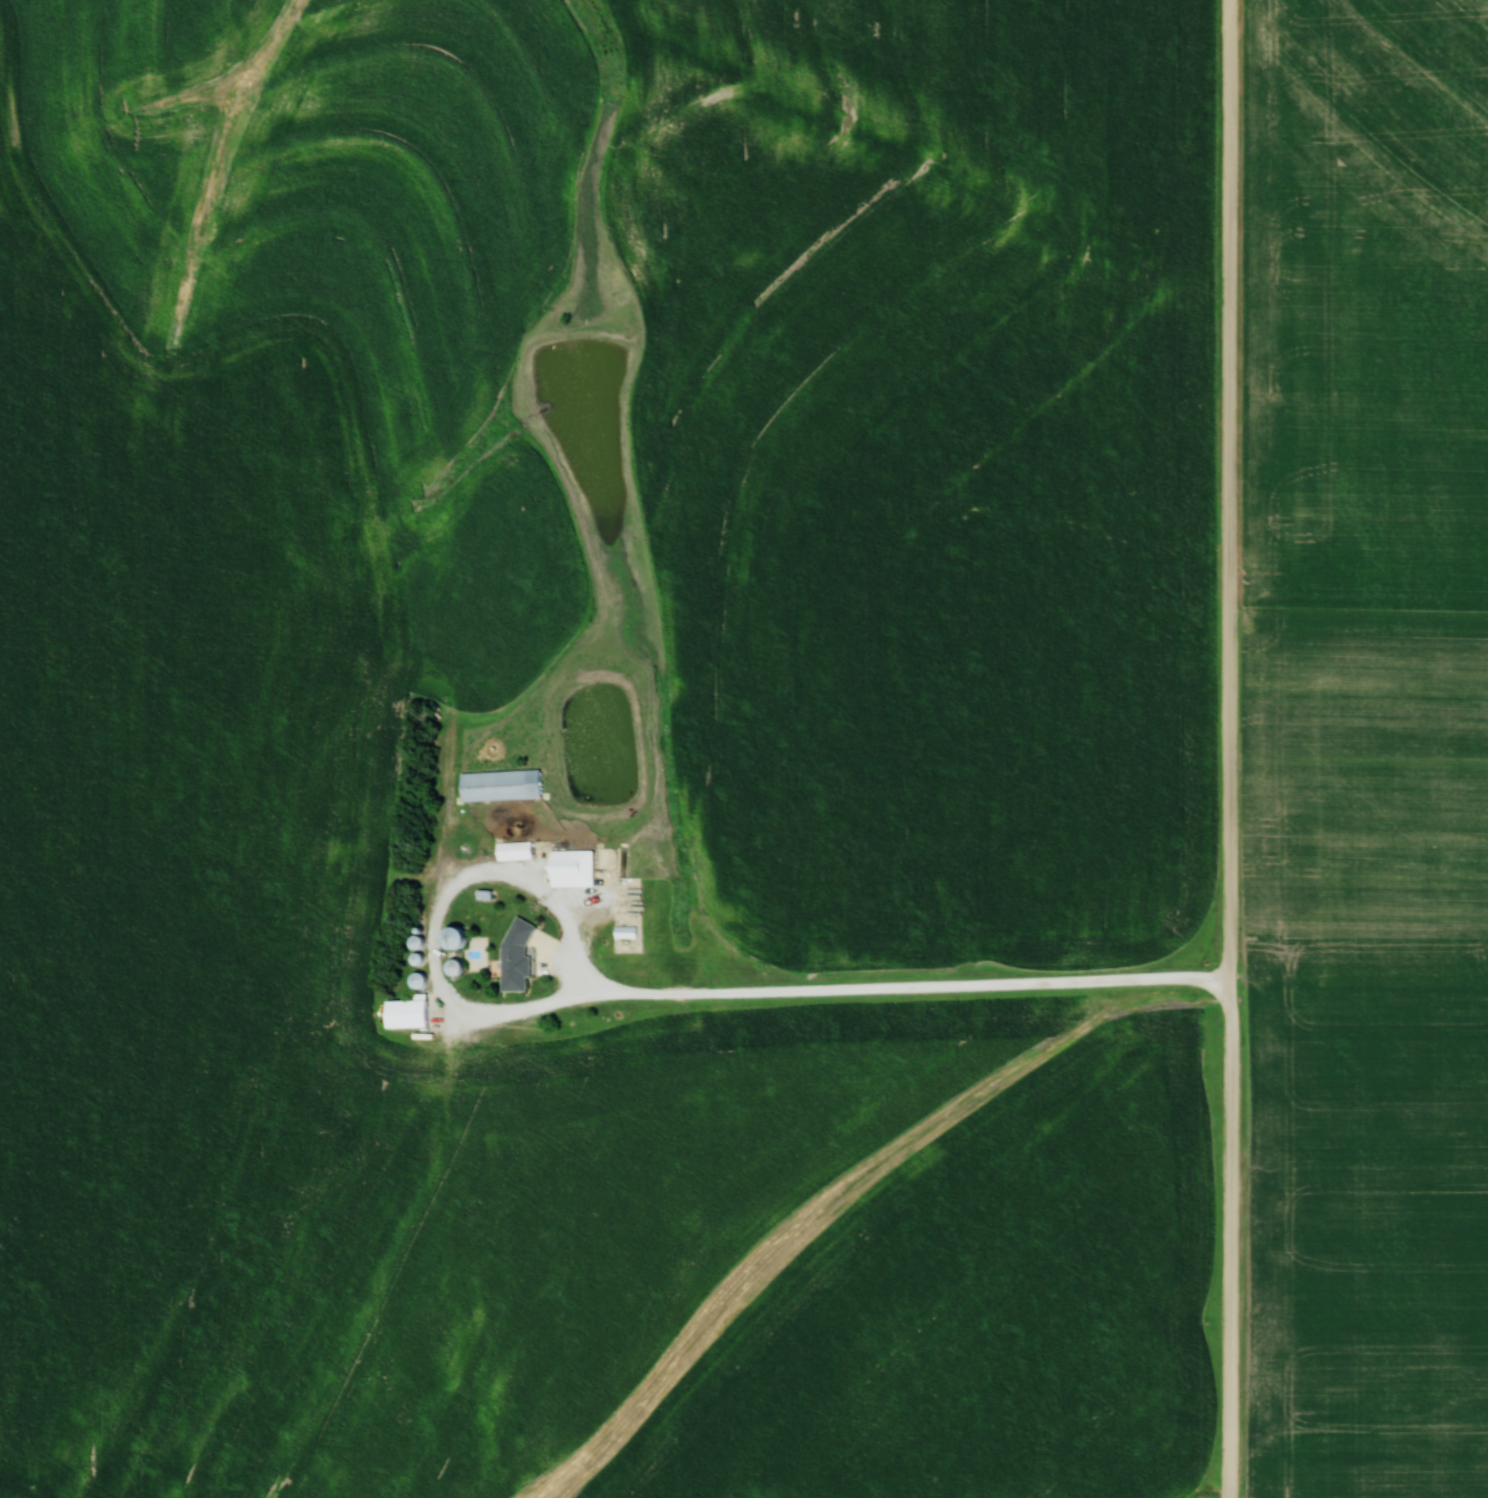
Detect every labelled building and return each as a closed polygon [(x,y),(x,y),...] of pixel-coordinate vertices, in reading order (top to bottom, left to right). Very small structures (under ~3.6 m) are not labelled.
[(547,798),(546,769),(462,771),(463,800),(547,798)] [(537,859),(537,841),(500,841),(500,859),(537,859)] [(556,886),(599,886),(599,849),(556,849),(556,886)] [(507,989),(533,989),(533,978),(534,975),(534,942),(542,924),(521,914),(507,945),(507,989)] [(472,973),(472,926),(450,926),(450,947),(465,947),(465,958),(452,958),(452,973),(472,973)] [(418,993),(418,998),(389,999),(389,1027),(435,1026),(435,993),(418,993)]
